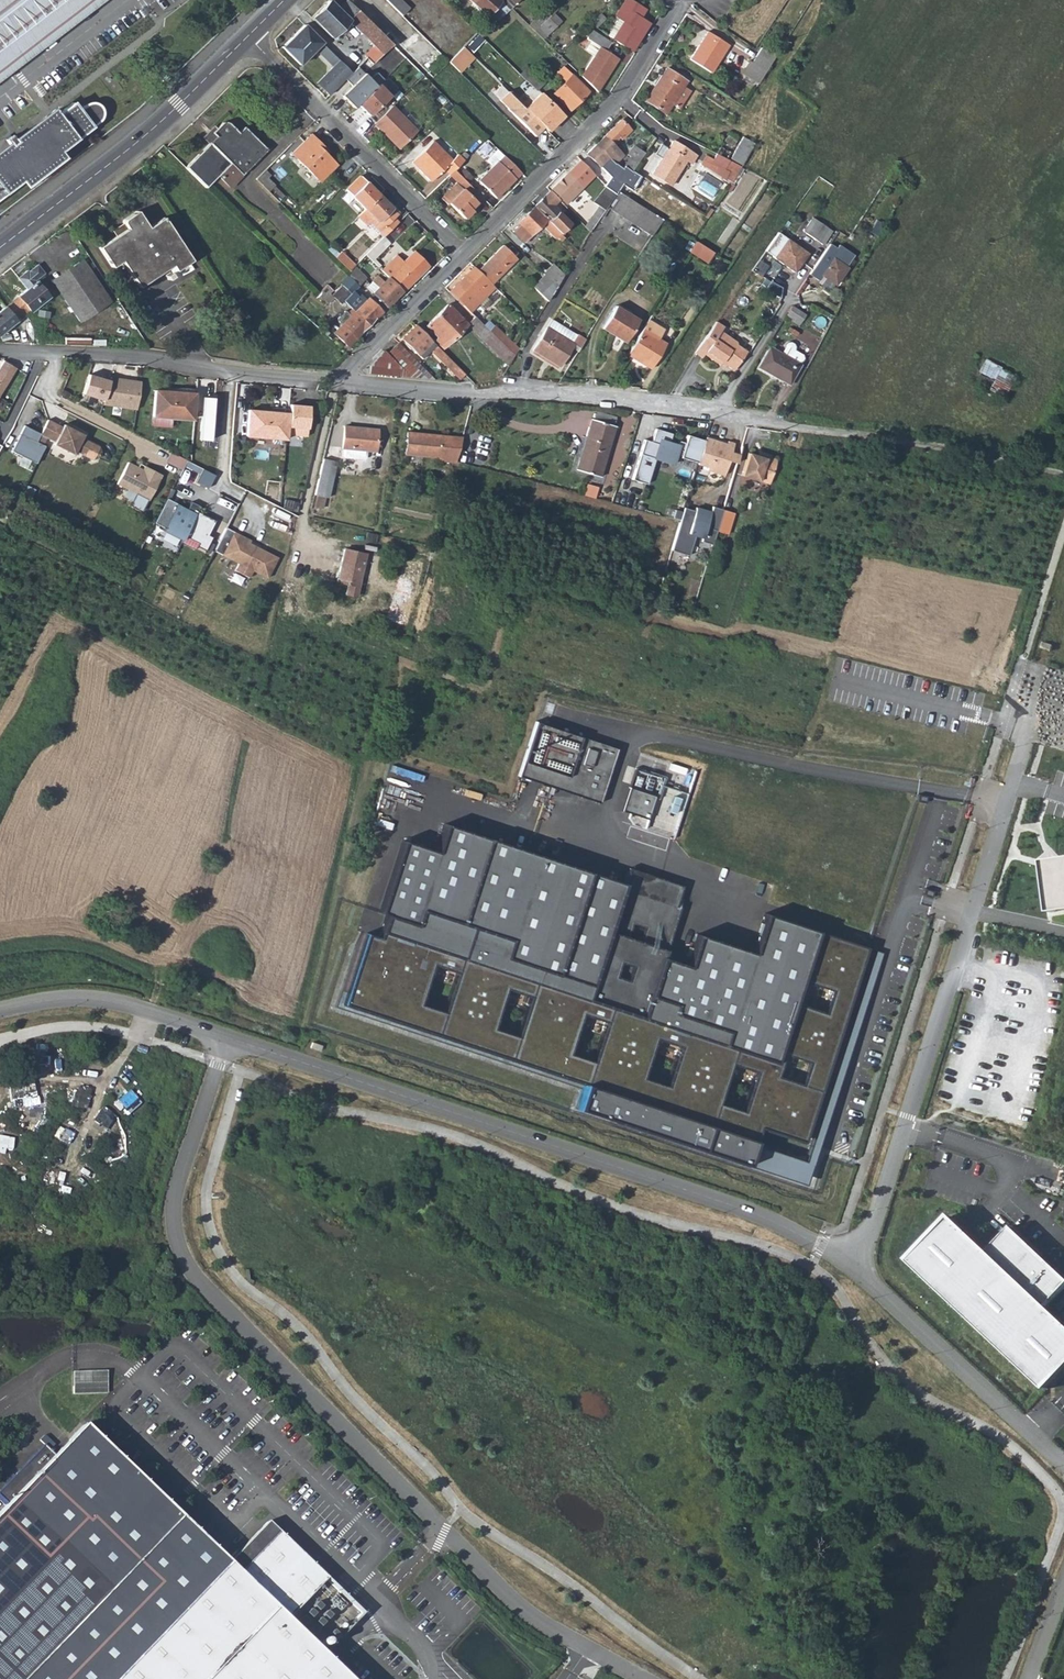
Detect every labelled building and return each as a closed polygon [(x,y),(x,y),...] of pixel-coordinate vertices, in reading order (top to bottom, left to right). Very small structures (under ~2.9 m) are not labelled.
[(32,55),(104,0),(0,0),(0,79),(32,55)] [(382,55),(392,45),(390,42),(384,36),(367,19),(348,0),(347,0),(337,10),(329,1),(312,18),(320,26),(332,37),(339,31),(342,33),(350,26),(347,23),(349,21),(374,47),(382,55)] [(403,0),(387,0),(403,15),(410,8),(403,0)] [(510,9),(511,8),(515,4),(511,0),(470,0),(488,16),(501,2),(510,9)] [(607,34),(630,50),(647,23),(639,18),(644,10),(629,0),(627,0),(617,15),(619,17),(607,34)] [(496,23),(510,9),(501,2),(488,16),(496,23)] [(546,8),(529,24),(535,30),(551,14),(546,8)] [(561,21),(553,13),(551,14),(535,30),(543,38),(550,32),(561,21)] [(605,18),(601,13),(590,23),(596,27),(605,18)] [(482,23),(488,31),(496,23),(488,16),(482,23)] [(298,65),(321,43),(304,25),(281,47),(298,65)] [(588,28),(584,35),(587,37),(587,38),(591,41),(586,49),(594,55),(579,74),(596,91),(617,58),(604,49),(610,41),(588,28)] [(729,45),(707,32),(689,59),(710,73),(729,45)] [(394,38),(388,33),(384,36),(390,42),(394,38)] [(413,42),(405,50),(421,65),(437,49),(421,34),(417,38),(418,39),(414,43),(413,42)] [(333,68),(316,83),(328,95),(350,74),(325,47),(319,53),(333,68)] [(363,58),(371,66),(382,55),(374,47),(363,58)] [(459,72),(475,57),(465,47),(449,62),(459,72)] [(761,48),(758,52),(772,61),(775,57),(761,48)] [(740,74),(757,85),(765,73),(772,61),(758,52),(751,63),(749,62),(740,74)] [(347,101),(354,108),(358,104),(379,84),(383,79),(377,72),(370,79),(358,67),(345,79),(351,85),(357,91),(347,101)] [(563,67),(557,74),(564,82),(553,93),(569,110),(588,92),(563,67)] [(667,69),(655,84),(658,86),(647,102),(665,114),(672,104),(680,109),(692,91),(684,87),(687,82),(667,69)] [(533,73),(526,79),(537,90),(543,84),(533,73)] [(379,84),(358,104),(369,116),(390,96),(379,84)] [(644,100),(647,102),(658,86),(655,84),(644,100)] [(357,91),(351,85),(341,95),(347,101),(357,91)] [(536,135),(544,127),(533,116),(525,108),(521,104),(515,98),(508,91),(501,99),(510,108),(509,109),(536,135)] [(563,116),(540,93),(525,108),(533,116),(544,127),(547,130),(563,116)] [(3,192),(3,191),(72,138),(74,140),(103,118),(104,115),(105,112),(104,108),(103,105),(100,102),(96,101),(92,102),(80,111),(71,101),(56,113),(53,110),(0,149),(0,195),(3,192)] [(405,118),(392,105),(374,124),(399,149),(418,131),(417,130),(421,126),(409,114),(405,118)] [(620,120),(596,145),(615,163),(622,155),(611,145),(619,137),(621,139),(630,130),(620,120)] [(211,132),(209,134),(219,144),(220,143),(240,164),(255,148),(239,132),(239,133),(230,124),(228,123),(226,123),(223,123),(213,133),(211,132)] [(244,127),(239,132),(255,148),(240,164),(247,170),(267,150),(244,127)] [(210,144),(185,168),(206,188),(219,175),(231,187),(247,170),(240,164),(220,143),(219,144),(209,134),(205,138),(210,144)] [(336,165),(325,155),(321,150),(324,147),(311,134),(291,154),(319,182),(336,165)] [(731,159),(742,165),(755,145),(745,138),(731,159)] [(674,141),(669,149),(663,158),(653,174),(671,185),(686,161),(692,164),(697,156),(674,141)] [(445,169),(450,175),(455,169),(470,155),(465,150),(459,156),(458,155),(452,161),(433,142),(413,163),(432,182),(445,169)] [(656,153),(663,158),(669,149),(663,144),(656,153)] [(607,172),(599,180),(605,185),(604,187),(616,193),(617,192),(633,170),(623,166),(621,169),(615,163),(596,145),(587,154),(607,172)] [(630,157),(623,166),(633,170),(644,153),(634,146),(627,154),(630,157)] [(497,197),(523,173),(498,148),(492,153),(499,160),(479,180),(497,197)] [(734,181),(741,166),(717,154),(714,158),(707,155),(702,163),(727,179),(728,177),(734,181)] [(596,176),(581,161),(552,189),(567,204),(596,176)] [(269,175),(264,169),(255,178),(268,192),(276,185),(268,176),(269,175)] [(465,219),(474,210),(471,208),(482,197),(455,169),(450,175),(455,181),(441,195),(465,219)] [(346,191),(365,210),(379,195),(360,176),(346,191)] [(616,193),(604,187),(593,203),(599,207),(585,226),(591,231),(616,193)] [(624,217),(652,236),(663,220),(621,194),(611,209),(624,217)] [(379,232),(383,237),(398,221),(394,217),(397,213),(392,208),(389,211),(386,207),(388,205),(379,195),(365,210),(357,217),(367,226),(369,223),(374,219),(383,228),(379,232)] [(474,210),(485,199),(482,197),(471,208),(474,210)] [(543,199),(535,206),(561,233),(571,223),(548,200),(546,202),(543,199)] [(556,238),(561,233),(535,206),(518,223),(519,225),(513,231),(525,243),(542,226),(556,238)] [(117,233),(98,245),(112,265),(121,259),(139,285),(172,264),(175,269),(191,260),(163,217),(148,227),(137,210),(124,218),(123,219),(123,221),(123,222),(124,224),(115,230),(117,233)] [(832,232),(812,217),(802,230),(821,246),(832,232)] [(369,223),(379,232),(383,228),(374,219),(369,223)] [(577,229),(586,239),(591,231),(585,226),(582,223),(577,229)] [(808,252),(779,232),(767,250),(796,271),(808,252)] [(243,236),(233,245),(240,252),(250,242),(243,236)] [(390,243),(383,237),(365,255),(372,261),(375,258),(390,243)] [(713,253),(695,242),(689,252),(707,263),(713,253)] [(837,248),(830,243),(810,273),(820,280),(823,275),(837,284),(848,267),(847,266),(854,254),(839,244),(837,248)] [(503,244),(478,270),(493,285),(518,260),(503,244)] [(336,256),(351,270),(356,265),(357,263),(342,249),(336,256)] [(396,254),(381,270),(402,291),(427,266),(413,252),(403,261),(396,254)] [(381,264),(375,258),(372,261),(378,267),(381,264)] [(82,260),(51,280),(79,322),(110,301),(82,260)] [(554,263),(545,273),(546,274),(558,286),(564,274),(554,263)] [(19,297),(6,307),(16,321),(24,314),(29,310),(31,311),(48,297),(34,281),(44,273),(37,265),(28,272),(27,271),(18,278),(27,289),(18,296),(19,297)] [(368,277),(356,265),(351,270),(351,271),(349,272),(349,273),(360,285),(368,277)] [(477,305),(495,287),(493,285),(478,270),(474,266),(449,291),(470,312),(479,321),(486,314),(477,305)] [(386,307),(402,291),(381,270),(380,269),(377,271),(380,274),(371,282),(377,288),(372,293),(386,307)] [(353,289),(358,284),(347,274),(340,282),(342,285),(351,293),(344,300),(352,308),(352,309),(368,325),(381,312),(368,298),(366,300),(360,293),(358,295),(353,289)] [(535,285),(549,299),(558,286),(546,274),(535,285)] [(783,286),(771,281),(767,287),(781,297),(783,286)] [(366,287),(372,293),(377,288),(371,282),(366,287)] [(327,284),(315,296),(321,302),(322,300),(329,293),(332,289),(327,284)] [(340,304),(344,300),(351,293),(342,285),(332,295),(329,293),(322,300),(327,305),(334,297),(340,304)] [(835,292),(825,286),(814,306),(831,315),(845,289),(840,285),(835,292)] [(813,308),(795,297),(788,307),(790,308),(807,318),(813,308)] [(443,348),(467,323),(447,304),(427,326),(437,336),(434,339),(443,348)] [(16,321),(6,307),(5,306),(0,310),(0,334),(16,321)] [(637,320),(615,306),(601,328),(624,342),(637,320)] [(807,318),(790,308),(785,317),(802,327),(807,318)] [(348,346),(368,325),(352,309),(348,313),(350,315),(342,324),(333,332),(348,346)] [(350,315),(348,313),(345,310),(336,319),(342,324),(350,315)] [(490,345),(509,364),(515,355),(490,331),(479,321),(474,316),(467,323),(490,345)] [(559,366),(570,347),(573,343),(580,348),(585,339),(552,319),(543,333),(540,339),(533,350),(559,366)] [(262,329),(265,325),(259,321),(256,325),(262,329)] [(738,341),(723,331),(720,329),(723,326),(716,321),(707,335),(696,351),(703,356),(706,353),(722,364),(724,361),(728,363),(737,368),(749,350),(739,344),(738,341)] [(426,347),(430,351),(460,379),(466,373),(447,355),(415,325),(402,339),(418,354),(426,347)] [(495,326),(490,331),(515,355),(519,349),(495,326)] [(666,344),(643,329),(627,355),(651,369),(666,344)] [(782,351),(770,344),(759,364),(791,381),(802,361),(805,355),(804,351),(795,347),(795,344),(794,341),(791,339),(788,340),(786,342),(785,345),(782,351)] [(384,350),(373,362),(378,372),(402,374),(429,377),(433,377),(415,360),(397,342),(387,353),(384,350)] [(570,347),(578,351),(580,348),(573,343),(570,347)] [(422,358),(430,351),(426,347),(418,354),(422,358)] [(986,390),(1001,398),(1014,375),(984,359),(977,371),(990,380),(986,390)] [(16,368),(2,361),(0,365),(0,395),(16,368)] [(371,364),(370,374),(383,375),(407,377),(434,380),(436,380),(433,377),(429,377),(402,374),(378,372),(373,362),(371,364)] [(104,404),(111,382),(101,380),(101,382),(89,379),(83,398),(104,404)] [(140,385),(111,380),(111,382),(104,404),(104,405),(112,407),(114,410),(137,413),(140,385)] [(195,395),(155,391),(152,424),(171,427),(172,419),(192,420),(195,395)] [(214,442),(217,399),(203,398),(200,441),(214,442)] [(288,415),(286,435),(306,437),(309,406),(290,405),(289,415),(288,415)] [(288,414),(249,410),(246,436),(286,440),(286,435),(288,415),(288,414)] [(579,458),(576,470),(600,477),(615,426),(591,419),(585,438),(590,439),(584,459),(579,458)] [(50,420),(43,434),(49,437),(57,442),(56,444),(76,454),(77,451),(92,457),(97,456),(99,451),(97,445),(84,439),(87,435),(66,425),(65,427),(50,420)] [(38,443),(43,434),(26,426),(13,450),(39,463),(46,447),(38,443)] [(378,430),(345,427),(343,450),(376,452),(378,430)] [(698,463),(705,440),(685,435),(682,442),(676,441),(675,445),(666,442),(668,433),(652,429),(649,442),(641,440),(630,480),(645,484),(652,458),(670,464),(673,453),(679,455),(678,457),(698,463)] [(440,436),(408,433),(406,455),(437,457),(436,460),(456,462),(456,461),(462,438),(440,436)] [(727,443),(706,437),(705,440),(698,463),(698,464),(710,468),(709,470),(726,475),(731,461),(736,443),(728,441),(727,443)] [(585,438),(579,458),(584,459),(590,439),(585,438)] [(744,445),(736,443),(731,461),(738,463),(744,445)] [(770,483),(778,459),(767,456),(766,458),(760,456),(750,453),(743,475),(770,483)] [(333,460),(323,457),(315,495),(325,497),(333,460)] [(337,461),(333,460),(325,497),(328,498),(337,461)] [(136,467),(127,462),(116,484),(147,500),(160,475),(143,466),(141,470),(136,467)] [(209,490),(216,476),(203,469),(196,483),(209,490)] [(165,530),(181,539),(184,535),(196,510),(199,505),(191,501),(187,508),(169,499),(156,524),(166,528),(165,530)] [(668,508),(666,517),(680,521),(682,512),(668,508)] [(724,510),(714,508),(707,529),(718,531),(724,510)] [(196,545),(204,549),(211,536),(207,534),(215,520),(196,510),(184,535),(198,542),(196,545)] [(729,534),(735,513),(724,510),(718,531),(729,534)] [(250,541),(233,532),(221,555),(238,564),(234,571),(248,578),(252,571),(266,579),(277,558),(260,550),(259,553),(247,546),(249,544),(250,541)] [(260,550),(249,544),(247,546),(259,553),(260,550)] [(345,594),(356,597),(366,555),(344,550),(337,582),(348,584),(345,594)] [(304,616),(307,608),(288,601),(285,610),(304,616)] [(1044,645),(1042,651),(1052,654),(1053,648),(1044,645)] [(536,724),(524,762),(582,782),(576,798),(600,806),(618,751),(536,724)] [(582,782),(524,762),(518,779),(576,798),(582,782)] [(620,810),(647,819),(662,776),(636,766),(620,810)] [(917,797),(916,804),(926,806),(927,798),(917,797)] [(624,886),(445,826),(436,853),(402,843),(378,915),(385,918),(378,939),(366,935),(340,1006),(586,1088),(579,1108),(745,1165),(751,1145),(758,1125),(802,1141),(867,950),(765,916),(752,955),(697,936),(687,967),(664,960),(680,910),(674,907),(681,887),(630,868),(624,886)] [(1050,917),(1063,915),(1063,858),(1043,861),(1050,917)] [(925,891),(922,898),(931,901),(934,893),(925,891)] [(751,1145),(745,1165),(806,1185),(810,1174),(819,1145),(825,1128),(883,955),(875,952),(804,1163),(751,1145)] [(312,1045),(310,1050),(320,1054),(322,1048),(312,1045)] [(901,1260),(1038,1388),(1063,1360),(1063,1329),(1041,1306),(1063,1280),(1063,1279),(1006,1225),(983,1250),(943,1214),(901,1260)] [(106,1371),(72,1372),(73,1394),(107,1393),(106,1371)] [(322,1655),(285,1620),(325,1579),(266,1522),(227,1564),(83,1425),(54,1455),(7,1504),(0,1512),(0,1678),(347,1678),(322,1655)] [(7,1504),(54,1455),(43,1445),(0,1490),(0,1498),(7,1504)] [(325,1579),(285,1620),(322,1655),(362,1614),(325,1579)]
